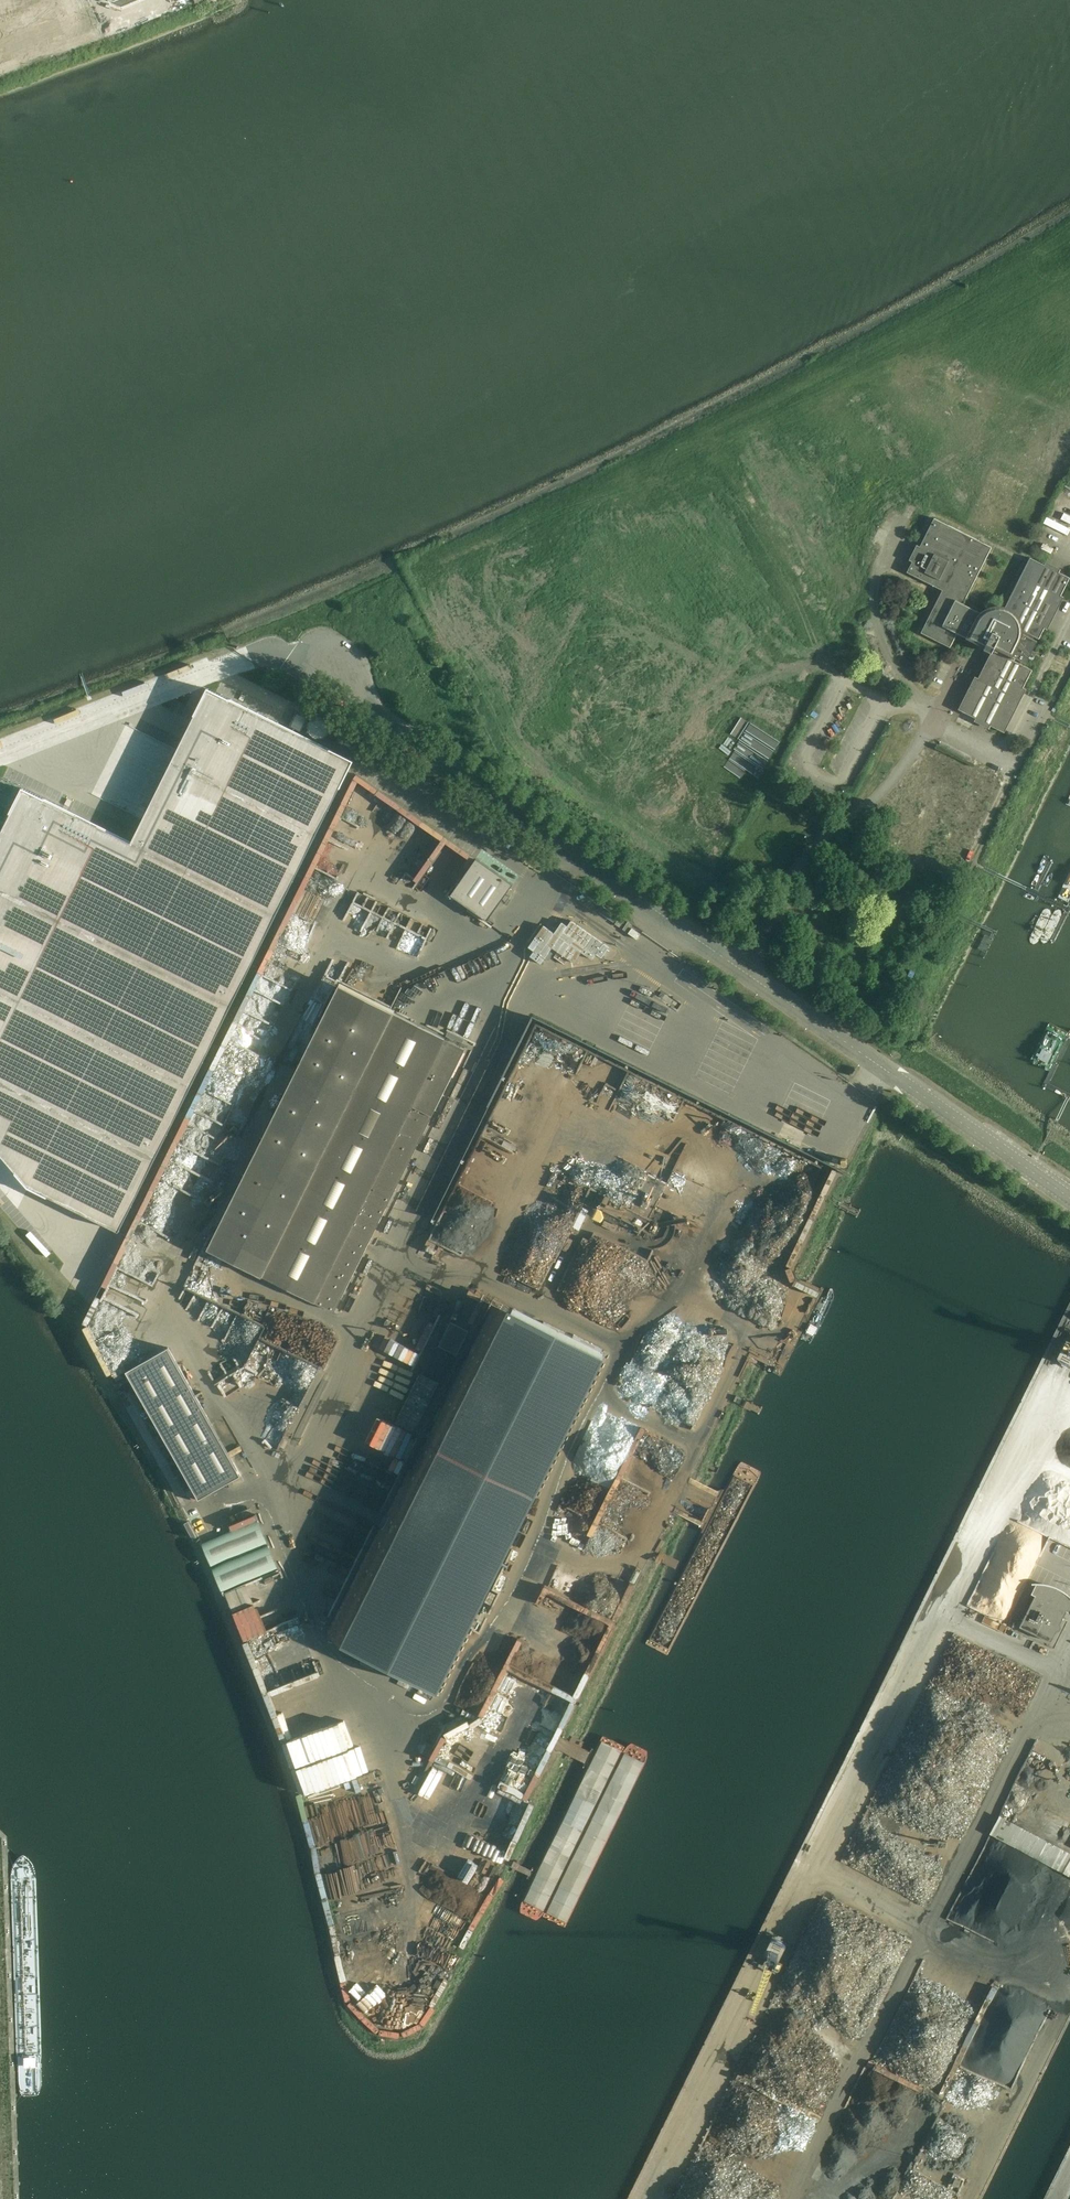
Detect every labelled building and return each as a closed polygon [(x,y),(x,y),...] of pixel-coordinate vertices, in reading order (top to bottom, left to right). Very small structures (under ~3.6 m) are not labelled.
[(912,562),(906,572),(942,590),(920,633),(950,648),(957,633),(984,647),(983,650),(990,653),(978,678),(975,676),(958,710),(961,711),(975,718),(974,721),(989,729),(990,726),(1001,731),(1004,733),(1026,689),(1023,688),(1032,670),(1020,664),(1021,661),(1026,664),(1037,641),(1032,639),(1033,637),(1039,639),(1044,629),(1047,630),(1064,597),(1061,595),(1069,578),(1059,572),(1061,569),(1045,562),(1044,564),(1030,557),(999,619),(997,621),(963,604),(992,547),(983,543),(977,540),(934,518),(919,546),(917,545),(909,560),(912,562)] [(1049,518),(1045,526),(1043,530),(1062,540),(1068,528),(1049,518)] [(877,532),(871,544),(877,547),(884,535),(877,532)] [(0,834),(0,1153),(29,1186),(119,1231),(353,761),(208,689),(131,843),(22,789),(0,834)] [(300,732),(307,718),(296,712),(289,726),(300,732)] [(476,858),(450,895),(487,921),(513,884),(476,858)] [(615,924),(619,927),(624,920),(620,916),(615,924)] [(567,926),(562,922),(554,933),(549,929),(534,951),(544,959),(548,953),(559,961),(563,955),(574,963),(581,952),(592,960),(596,954),(601,958),(609,947),(571,921),(567,926)] [(623,929),(627,932),(632,925),(628,922),(623,929)] [(466,1049),(400,1016),(394,1013),(395,1010),(340,983),(208,1249),(335,1312),(374,1234),(466,1049)] [(605,1220),(602,1225),(615,1232),(617,1227),(605,1220)] [(438,1690),(515,1535),(558,1557),(645,1383),(602,1362),(602,1361),(605,1356),(493,1300),(326,1635),(438,1690)] [(469,1331),(450,1322),(438,1346),(457,1355),(469,1331)] [(156,1356),(127,1372),(156,1422),(199,1498),(241,1474),(169,1348),(156,1356)] [(1067,1611),(1069,1613),(1069,1598),(1068,1596),(1065,1594),(1063,1593),(1061,1591),(1058,1590),(1056,1588),(1052,1587),(1049,1586),(1046,1585),(1042,1585),(1039,1585),(1036,1585),(1032,1585),(1032,1586),(1035,1586),(1032,1593),(1035,1596),(1020,1627),(1051,1642),(1067,1611)] [(355,1721),(292,1743),(301,1766),(363,1744),(355,1721)] [(364,1747),(301,1768),(309,1792),(372,1770),(364,1747)]
